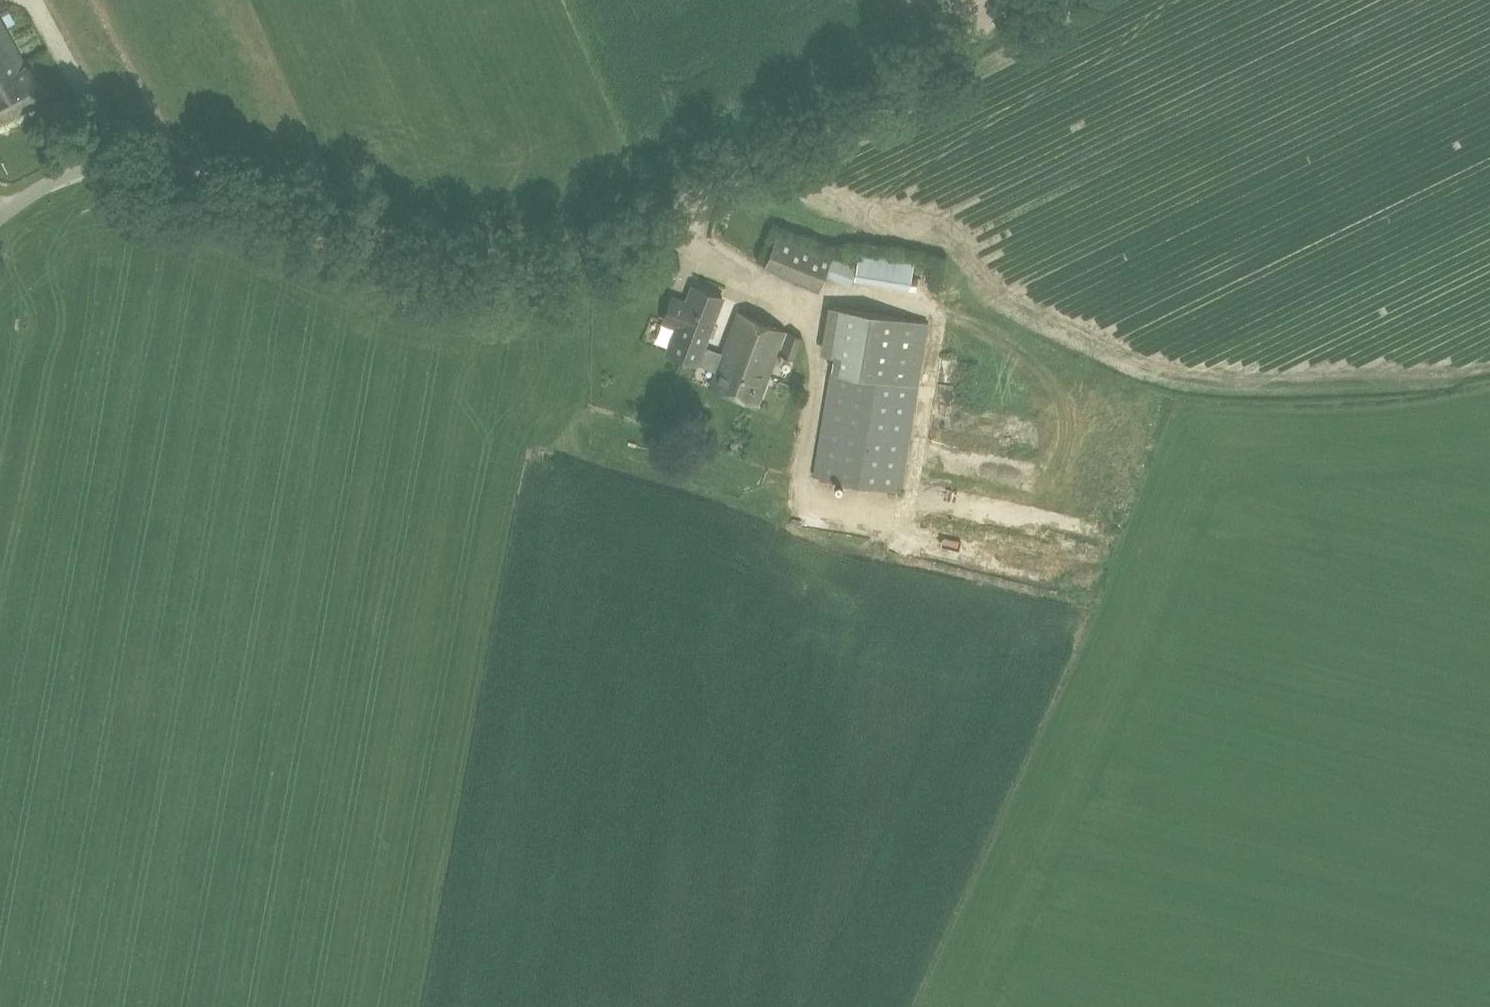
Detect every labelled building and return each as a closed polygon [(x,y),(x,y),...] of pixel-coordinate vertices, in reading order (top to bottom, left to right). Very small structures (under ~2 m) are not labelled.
[(44,97),(29,68),(27,69),(0,20),(0,121),(44,97)] [(774,250),(770,267),(813,275),(817,259),(774,250)] [(857,278),(915,289),(920,264),(862,253),(860,262),(837,257),(833,278),(857,282),(857,278)] [(722,352),(704,346),(721,300),(690,289),(667,354),(697,365),(698,364),(716,370),(710,386),(758,403),(776,352),(795,359),(804,335),(737,311),(722,352)] [(899,490),(927,323),(835,308),(828,353),(834,354),(813,476),(899,490)]
